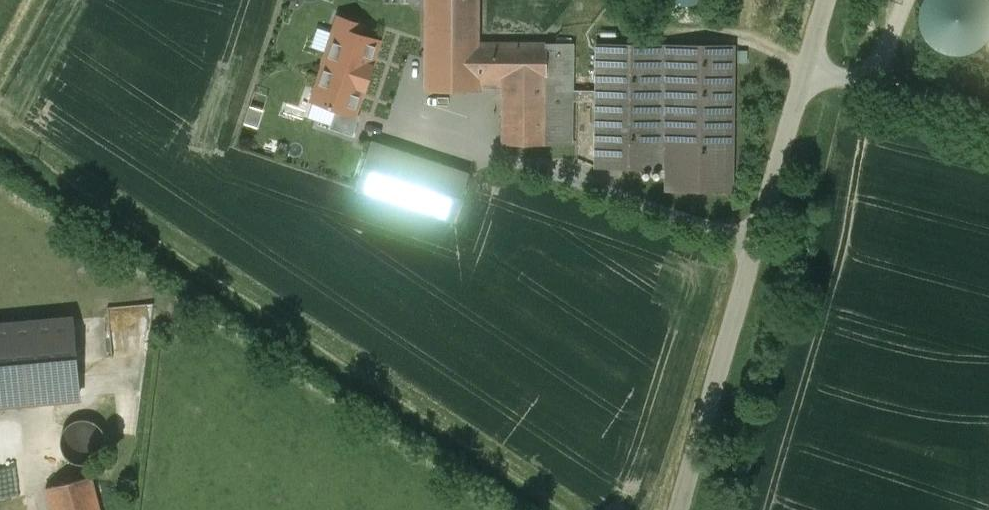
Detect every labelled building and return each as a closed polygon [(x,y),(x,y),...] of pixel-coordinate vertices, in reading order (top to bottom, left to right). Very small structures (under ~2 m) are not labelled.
[(427,89),(478,89),(478,86),(478,42),(479,0),(427,0),(427,89)] [(920,10),(919,18),(920,26),(923,33),(928,40),(934,46),(940,50),(948,52),(956,53),(964,53),(972,50),(979,46),(984,40),(988,34),(988,0),(923,0),(922,2),(920,10)] [(365,24),(339,16),(322,64),(325,65),(312,101),(336,109),(355,115),(355,114),(363,89),(366,90),(374,65),(372,64),(380,40),(361,34),(365,24)] [(547,43),(478,42),(478,86),(504,86),(504,79),(547,79),(547,43)] [(547,79),(504,79),(504,86),(503,143),(572,143),(573,100),(573,89),(573,43),(547,43),(547,79)] [(663,43),(597,43),(597,89),(573,89),(573,100),(597,100),(596,167),(662,167),(663,43)] [(734,44),(669,43),(668,168),(667,168),(666,190),(732,190),(734,44)] [(355,115),(336,109),(330,128),(353,136),(360,115),(355,114),(355,115)] [(469,173),(372,141),(357,188),(453,220),(469,173)] [(0,325),(0,403),(79,396),(72,319),(0,325)] [(67,428),(75,453),(105,444),(97,419),(67,428)] [(46,487),(52,509),(114,509),(105,472),(46,487)]
